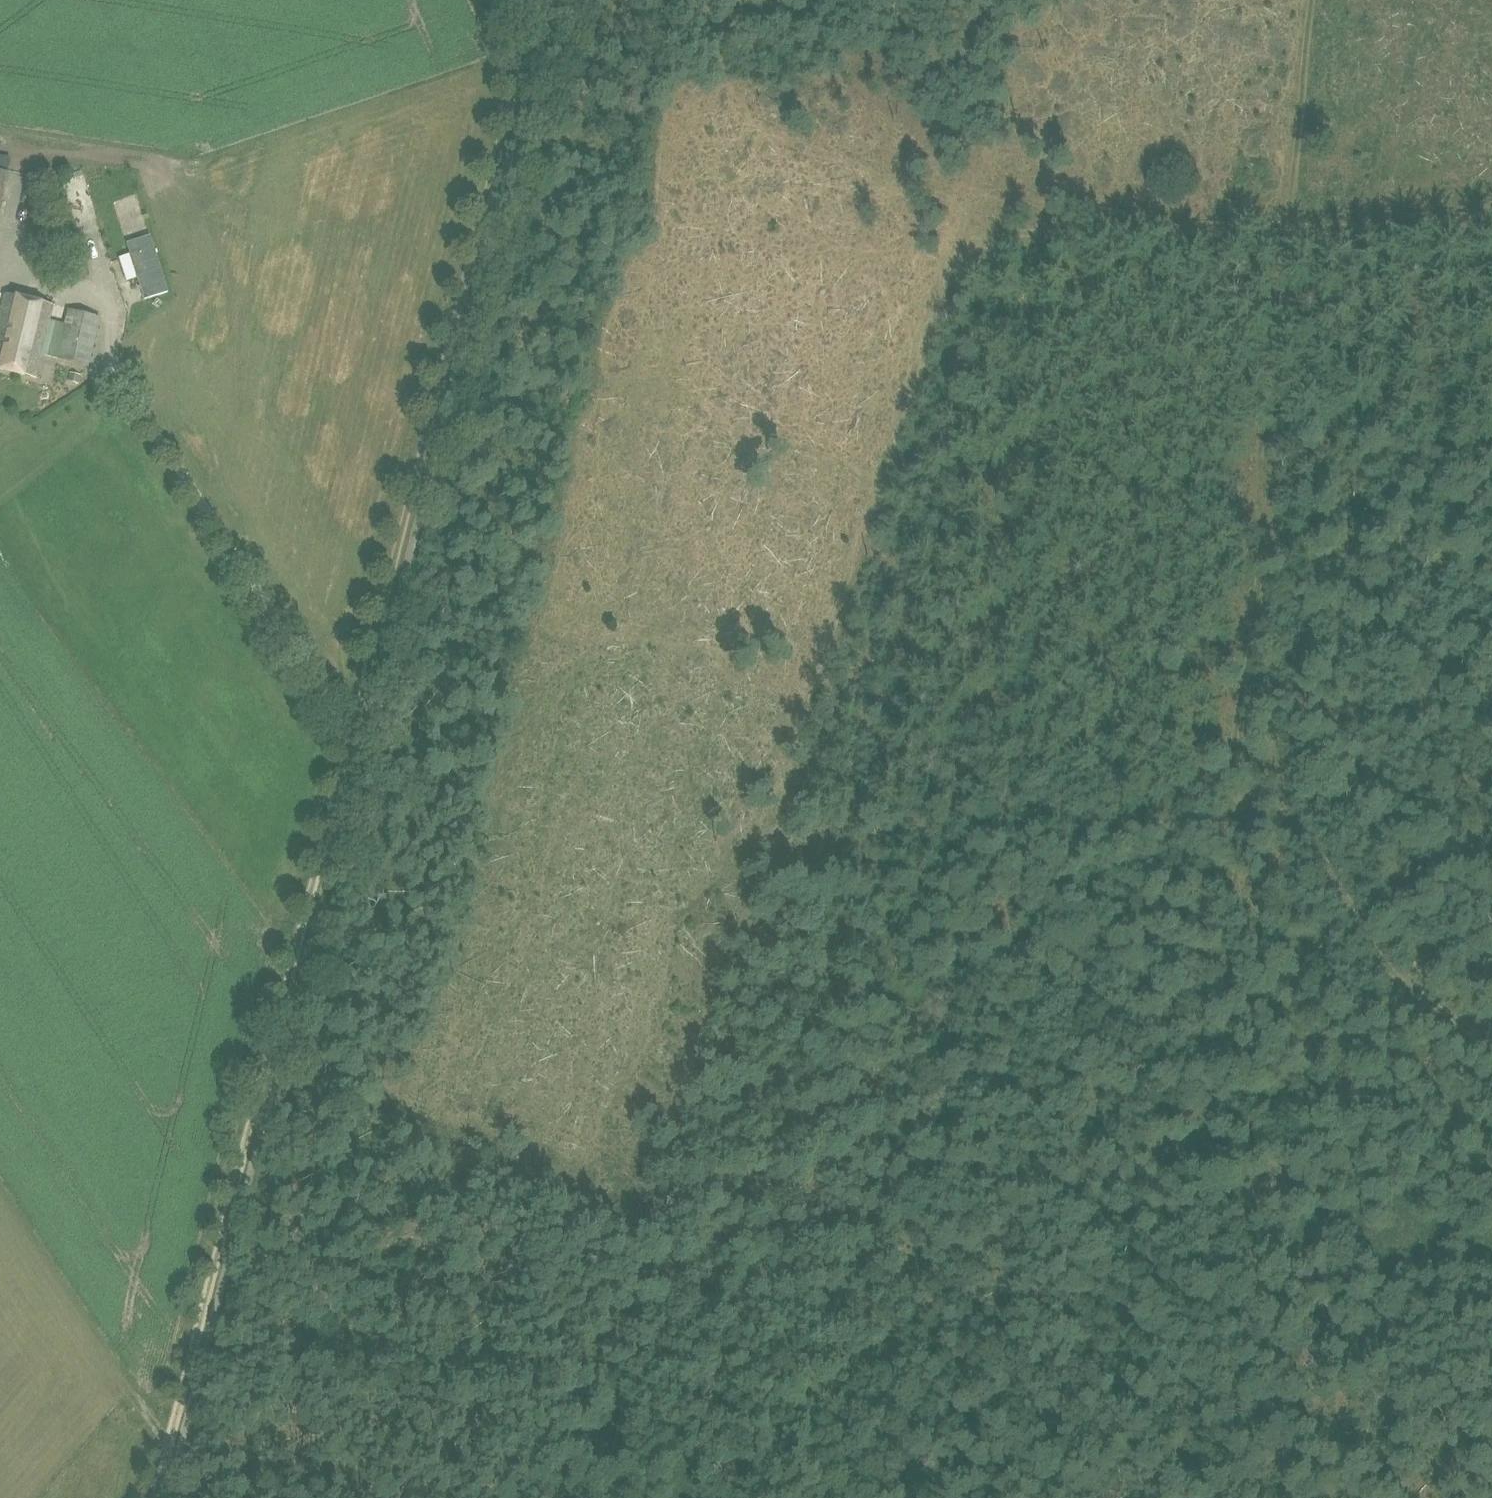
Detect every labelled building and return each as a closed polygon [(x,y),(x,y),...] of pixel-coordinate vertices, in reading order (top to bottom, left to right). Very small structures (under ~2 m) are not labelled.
[(10,172),(0,170),(0,211),(10,172)] [(68,179),(72,193),(88,188),(84,175),(68,179)] [(100,317),(5,293),(0,311),(0,368),(35,377),(41,354),(57,358),(88,366),(100,317)]
